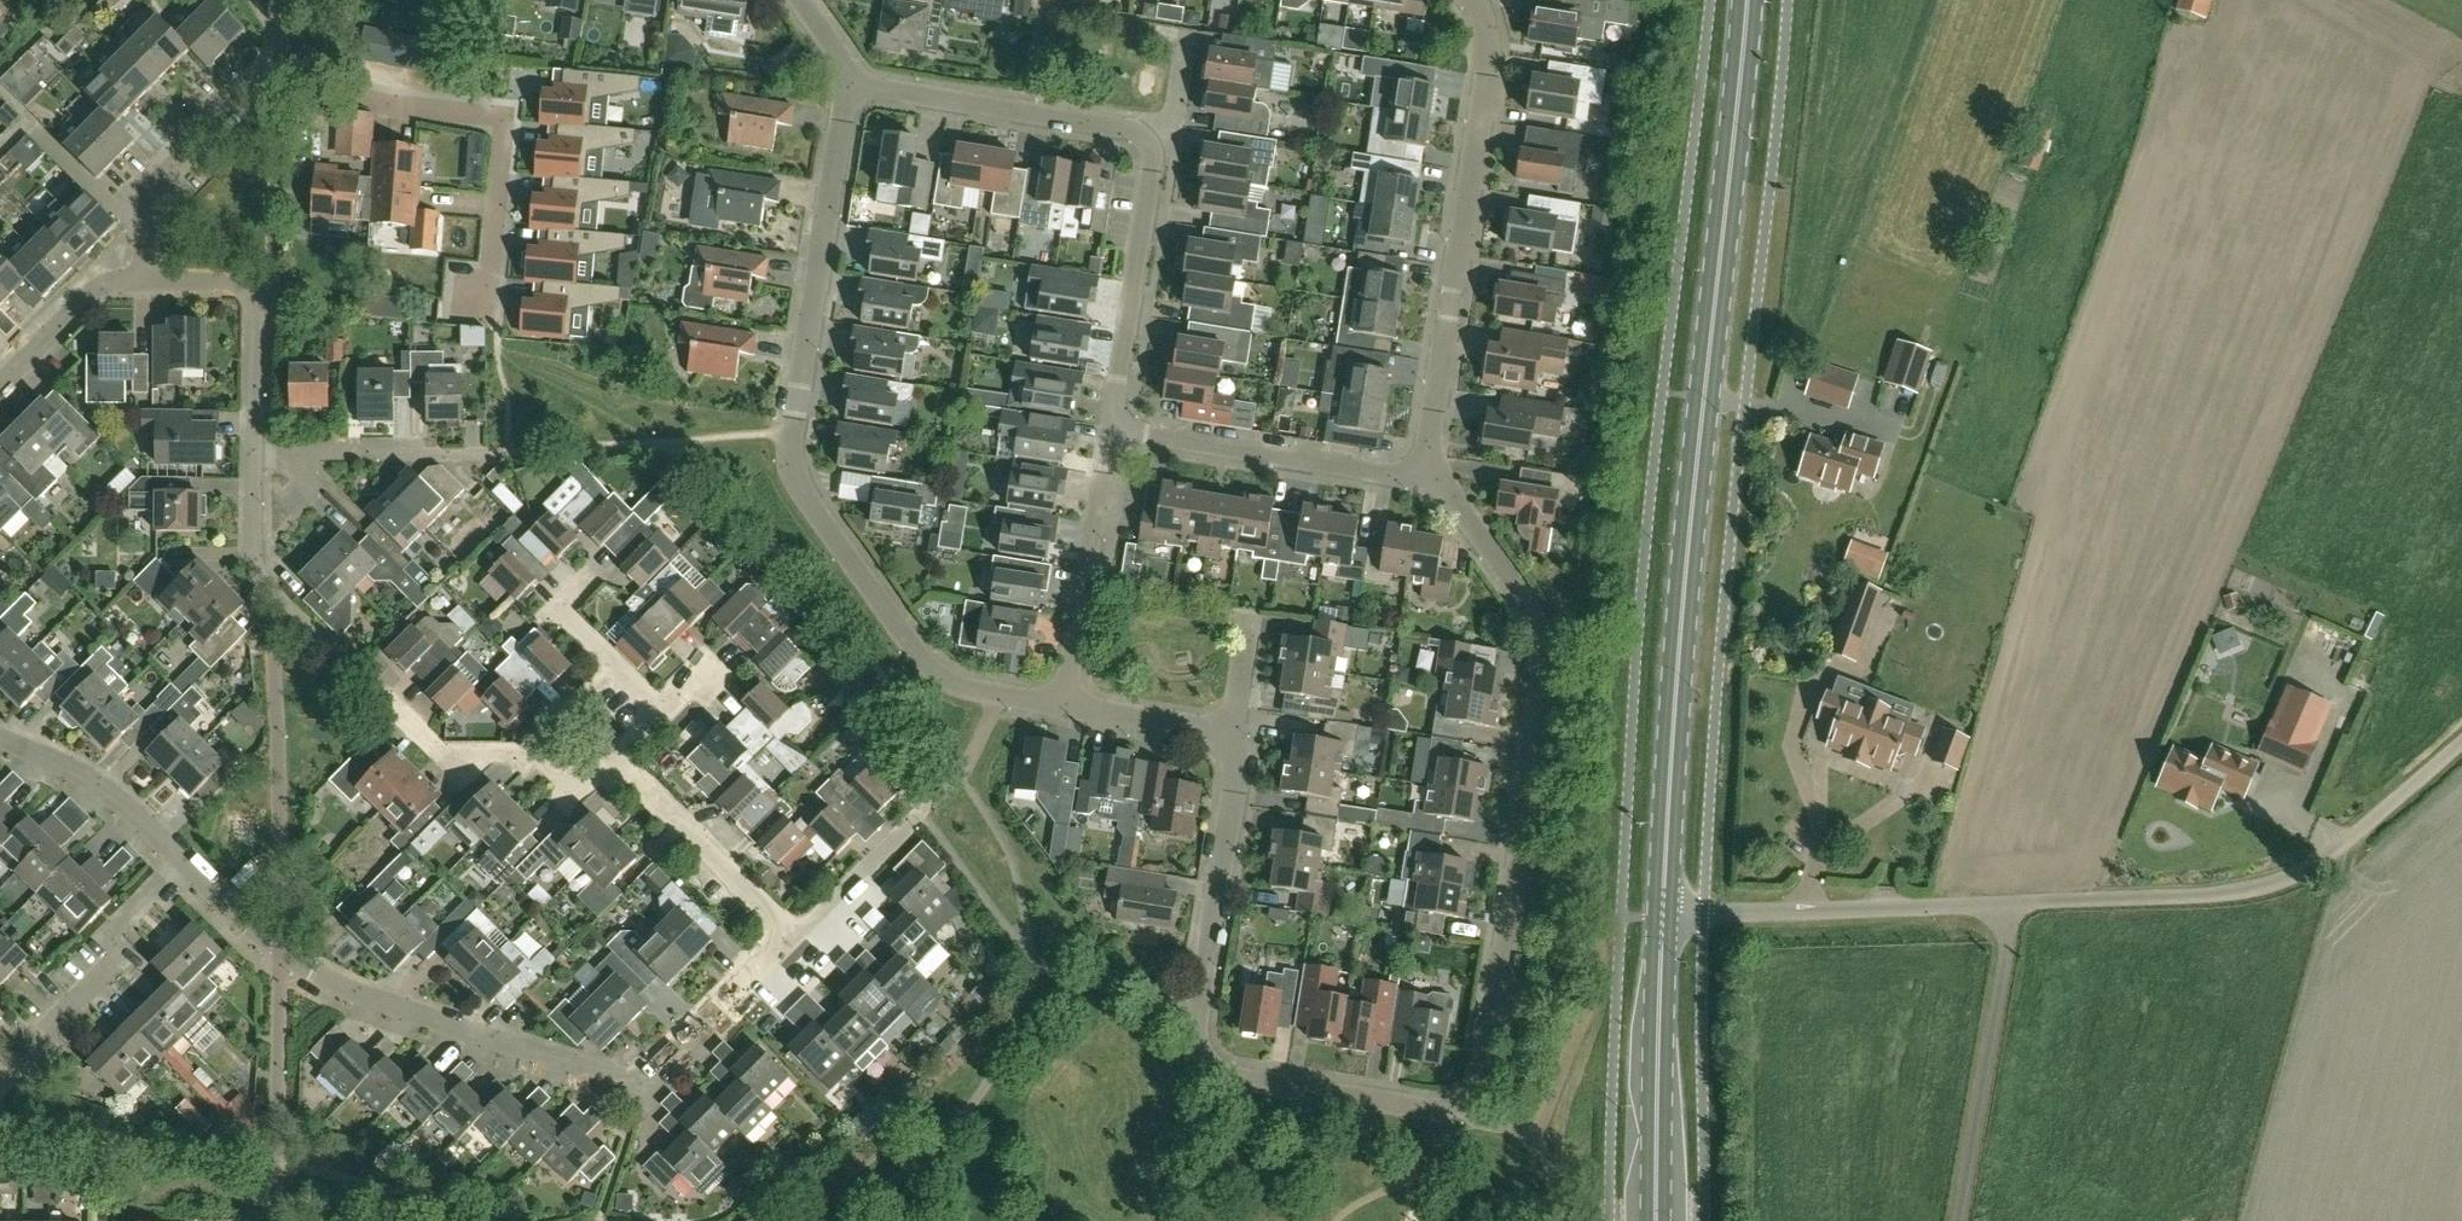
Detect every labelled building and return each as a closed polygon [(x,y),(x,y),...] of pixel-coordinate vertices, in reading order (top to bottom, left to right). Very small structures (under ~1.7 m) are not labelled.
[(114,10),(104,0),(94,10),(104,20),(114,10)] [(114,10),(124,0),(104,0),(114,10)] [(215,0),(213,0),(195,18),(227,50),(246,31),(215,0)] [(577,0),(550,0),(549,3),(558,4),(558,8),(576,11),(577,0)] [(629,0),(627,12),(654,16),(656,0),(628,0),(629,0)] [(747,0),(681,0),(679,13),(708,18),(706,33),(710,38),(732,41),(737,38),(740,23),(743,23),(747,0)] [(946,0),(916,0),(915,8),(887,4),(884,23),(880,22),(876,47),(901,51),(901,47),(920,50),(924,28),(941,31),(944,9),(946,0)] [(944,9),(975,14),(974,19),(1002,23),(1005,0),(946,0),(944,9)] [(1280,7),(1297,10),(1308,2),(1308,0),(1281,0),(1280,7)] [(1377,0),(1350,0),(1349,4),(1375,8),(1377,0)] [(1375,8),(1424,16),(1427,0),(1377,0),(1375,8)] [(1530,41),(1555,46),(1555,51),(1572,54),(1573,48),(1575,49),(1577,33),(1601,37),(1603,24),(1628,28),(1632,3),(1614,0),(1568,0),(1565,14),(1535,9),(1530,41)] [(2175,11),(2201,19),(2207,0),(2179,0),(2175,11)] [(1026,17),(1028,3),(1015,1),(1013,15),(1026,17)] [(13,28),(3,19),(8,13),(0,6),(0,40),(1,40),(13,28)] [(1156,19),(1157,7),(1149,6),(1144,9),(1143,17),(1156,19)] [(1233,32),(1236,18),(1221,16),(1219,30),(1233,32)] [(171,68),(189,50),(190,49),(177,37),(178,36),(158,17),(139,36),(171,68)] [(190,49),(189,50),(208,69),(227,50),(195,18),(178,36),(177,37),(190,49)] [(583,22),(563,19),(560,38),(560,41),(580,43),(581,41),(583,22)] [(77,28),(66,38),(77,48),(87,38),(77,28)] [(451,46),(366,30),(360,58),(446,74),(451,46)] [(171,68),(139,36),(121,54),(153,86),(171,68)] [(692,59),(693,52),(681,37),(667,36),(665,55),(663,72),(691,75),(692,59)] [(77,48),(66,38),(56,48),(67,58),(77,48)] [(1256,89),(1269,91),(1277,44),(1247,39),(1244,57),(1211,52),(1206,82),(1211,83),(1251,89),(1251,88),(1256,89)] [(28,54),(19,63),(30,73),(39,64),(28,54)] [(153,86),(121,54),(102,73),(134,105),(153,86)] [(45,89),(30,73),(19,63),(0,81),(26,108),(45,89)] [(1429,118),(1434,87),(1417,84),(1419,67),(1390,63),(1387,80),(1395,81),(1390,111),(1429,118)] [(1601,106),(1606,72),(1571,66),(1568,83),(1534,77),(1528,113),(1573,120),(1576,102),(1601,106)] [(641,78),(564,71),(563,86),(560,86),(560,94),(544,93),(541,124),(559,125),(590,128),(590,127),(593,101),(640,93),(641,78)] [(83,92),(102,111),(103,110),(116,123),(116,122),(134,105),(102,73),(83,92)] [(1263,105),(1253,104),(1256,89),(1251,88),(1251,89),(1211,83),(1206,112),(1239,118),(1237,132),(1267,137),(1270,115),(1270,112),(1266,107),(1263,105)] [(790,127),(793,107),(723,95),(719,115),(732,117),(728,144),(729,145),(729,144),(771,151),(771,152),(773,152),(777,125),(790,127)] [(1429,118),(1390,111),(1374,109),(1367,157),(1404,163),(1407,146),(1424,148),(1429,118)] [(103,110),(102,111),(84,128),(116,160),(135,141),(116,122),(116,123),(103,110)] [(370,158),(374,114),(345,112),(344,117),(342,141),(357,142),(355,157),(369,158),(370,158)] [(539,145),(536,176),(554,178),(585,181),(585,179),(588,153),(635,145),(636,131),(590,127),(590,128),(559,125),(557,139),(555,139),(554,147),(539,145)] [(116,160),(84,128),(65,147),(98,179),(116,160)] [(1576,173),(1582,137),(1547,131),(1543,155),(1522,152),(1520,162),(1516,165),(1515,174),(1518,178),(1517,180),(1559,187),(1562,171),(1576,173)] [(29,135),(10,154),(28,172),(47,153),(29,135)] [(926,210),(933,165),(914,162),(918,140),(886,135),(878,185),(899,189),(896,206),(926,210)] [(1245,186),(1245,185),(1247,171),(1258,173),(1259,167),(1273,169),(1277,142),(1239,136),(1236,153),(1205,148),(1200,179),(1205,180),(1245,186)] [(419,188),(422,149),(376,145),(374,179),(373,184),(419,188)] [(980,191),(987,151),(958,147),(952,181),(938,178),(934,206),(962,211),(966,189),(980,191)] [(1010,192),(1015,156),(987,151),(980,191),(995,193),(991,215),(1020,220),(1024,194),(1010,192)] [(484,164),(485,154),(469,153),(468,162),(484,164)] [(3,184),(9,191),(28,172),(10,154),(0,164),(0,182),(3,184)] [(1414,213),(1419,182),(1402,179),(1404,163),(1367,157),(1355,155),(1352,172),(1365,174),(1360,204),(1414,213)] [(1066,209),(1073,165),(1044,160),(1038,195),(1024,193),(1024,194),(1020,220),(1019,225),(1048,229),(1051,206),(1066,209)] [(1096,205),(1101,170),(1073,165),(1066,209),(1063,222),(1078,225),(1077,230),(1106,234),(1110,207),(1096,205)] [(370,222),(373,184),(374,179),(360,178),(360,176),(337,174),(337,169),(317,167),(312,217),(370,222)] [(778,203),(781,183),(710,171),(707,192),(702,191),(697,193),(693,221),(696,225),(724,229),(725,221),(759,227),(759,228),(760,228),(765,201),(778,203)] [(534,198),(531,229),(549,230),(580,233),(580,231),(583,206),(630,198),(631,183),(585,179),(585,181),(554,178),(552,191),(550,191),(549,199),(534,198)] [(1264,204),(1266,189),(1245,185),(1245,186),(1205,180),(1203,195),(1196,194),(1194,209),(1231,216),(1228,232),(1262,238),(1267,238),(1271,212),(1257,209),(1258,204),(1264,204)] [(100,207),(85,191),(75,181),(56,200),(99,243),(117,224),(100,207)] [(416,226),(419,188),(373,184),(370,222),(416,226)] [(99,243),(56,200),(37,219),(47,229),(80,261),(99,243)] [(1573,255),(1575,239),(1581,205),(1551,200),(1548,219),(1512,214),(1507,244),(1573,255)] [(1389,258),(1391,241),(1409,244),(1414,213),(1360,204),(1356,203),(1354,219),(1358,220),(1353,252),(1359,253),(1389,258)] [(1609,225),(1612,210),(1595,207),(1592,223),(1609,225)] [(47,229),(29,248),(61,280),(80,261),(47,229)] [(527,269),(526,281),(544,283),(575,286),(575,284),(578,258),(625,250),(626,236),(580,231),(580,233),(549,230),(547,244),(545,244),(545,252),(529,250),(529,254),(524,254),(522,269),(527,269)] [(1321,246),(1323,233),(1305,230),(1303,243),(1321,246)] [(916,282),(920,259),(941,263),(944,242),(928,240),(871,231),(868,250),(874,251),(870,275),(916,282)] [(1243,268),(1244,262),(1257,264),(1262,238),(1228,232),(1224,231),(1221,248),(1190,243),(1185,275),(1190,275),(1230,281),(1232,266),(1243,268)] [(982,272),(985,249),(971,247),(967,269),(982,272)] [(61,280),(29,248),(11,265),(10,266),(26,281),(25,282),(43,299),(61,280)] [(765,279),(769,259),(698,248),(694,268),(707,270),(704,288),(690,286),(685,289),(683,303),(686,308),(709,311),(713,308),(715,298),(747,303),(746,304),(748,304),(752,277),(765,279)] [(1399,308),(1404,278),(1386,275),(1389,258),(1359,253),(1356,270),(1349,269),(1344,300),(1399,308)] [(11,265),(0,255),(0,292),(7,300),(25,282),(26,281),(10,266),(11,265)] [(1094,305),(1099,277),(1032,266),(1025,310),(1085,319),(1088,304),(1094,305)] [(633,289),(635,273),(619,272),(618,288),(622,288),(633,289)] [(1235,281),(1230,281),(1190,275),(1186,306),(1217,310),(1214,327),(1241,331),(1241,332),(1251,333),(1256,307),(1242,305),(1243,299),(1232,297),(1235,281)] [(1610,280),(1583,275),(1579,298),(1606,302),(1610,280)] [(1543,307),(1561,310),(1566,282),(1535,277),(1532,291),(1500,285),(1495,315),(1540,323),(1543,307)] [(908,330),(913,305),(919,306),(921,305),(925,304),(927,299),(929,289),(903,285),(863,278),(860,298),(866,299),(862,323),(908,330)] [(524,303),(521,334),(570,338),(573,311),(620,302),(622,288),(575,284),(575,286),(544,283),(542,296),(540,296),(540,304),(524,303)] [(988,309),(991,291),(979,289),(978,297),(976,307),(988,309)] [(1394,339),(1399,308),(1344,300),(1336,347),(1344,349),(1373,353),(1376,336),(1394,339)] [(1086,353),(1091,325),(1038,317),(1031,360),(1077,368),(1080,352),(1086,353)] [(153,385),(181,386),(181,371),(205,371),(205,323),(170,323),(170,355),(154,355),(153,385)] [(753,356),(756,336),(682,324),(679,344),(692,346),(688,373),(689,374),(689,373),(734,380),(734,381),(736,381),(740,354),(753,356)] [(1236,364),(1241,332),(1241,331),(1214,327),(1209,326),(1207,343),(1179,339),(1174,369),(1174,370),(1216,377),(1216,378),(1219,378),(1221,362),(1236,364)] [(900,379),(905,354),(908,355),(912,354),(916,351),(920,338),(895,333),(855,327),(852,347),(859,348),(855,371),(900,379)] [(1603,337),(1602,332),(1600,331),(1598,329),(1593,330),(1590,334),(1591,339),(1595,342),(1599,341),(1600,341),(1603,337)] [(1562,375),(1567,342),(1529,336),(1526,352),(1490,346),(1484,382),(1535,391),(1538,371),(1562,375)] [(134,338),(102,338),(102,380),(91,380),(91,402),(123,402),(123,382),(134,382),(134,394),(148,394),(148,368),(134,368),(134,338)] [(1884,385),(1919,396),(1932,353),(1897,342),(1884,385)] [(343,362),(343,343),(328,343),(328,362),(343,362)] [(1383,404),(1388,373),(1371,370),(1373,353),(1344,349),(1339,377),(1347,379),(1344,397),(1344,398),(1383,404)] [(462,423),(462,377),(444,377),(444,353),(411,353),(411,373),(411,385),(426,384),(426,423),(462,423)] [(1952,396),(1960,356),(1945,353),(1937,393),(1952,396)] [(1078,401),(1083,373),(1016,363),(1009,406),(1070,416),(1072,400),(1078,401)] [(1857,377),(1816,364),(1807,392),(1848,405),(1857,377)] [(292,409),(329,409),(329,368),(292,368),(292,409)] [(1213,397),(1216,378),(1216,377),(1174,370),(1174,369),(1169,369),(1164,400),(1195,405),(1192,422),(1229,428),(1251,431),(1255,405),(1233,402),(1233,400),(1213,397)] [(411,399),(411,385),(411,373),(361,373),(361,423),(394,423),(393,399),(411,399)] [(893,427),(897,402),(901,403),(907,402),(910,399),(912,396),(914,385),(888,382),(848,375),(844,395),(851,396),(847,420),(893,427)] [(976,406),(978,391),(964,389),(962,403),(976,406)] [(1378,434),(1383,404),(1344,398),(1344,397),(1322,393),(1318,413),(1328,415),(1327,425),(1331,426),(1328,444),(1358,449),(1361,432),(1378,434)] [(102,437),(75,411),(65,422),(43,400),(21,422),(54,455),(65,444),(80,458),(102,437)] [(1550,436),(1555,407),(1525,402),(1522,418),(1489,413),(1488,423),(1481,422),(1477,448),(1505,453),(1506,447),(1529,451),(1532,433),(1550,436)] [(1003,419),(1005,410),(985,407),(983,416),(1003,419)] [(1071,449),(1075,422),(1005,410),(1000,436),(1019,439),(1016,457),(1062,464),(1064,448),(1071,449)] [(158,465),(216,465),(216,427),(188,427),(188,412),(144,411),(144,433),(158,434),(158,465)] [(21,422),(0,444),(0,445),(20,466),(10,476),(11,476),(34,499),(37,502),(59,480),(44,465),(54,455),(21,422)] [(895,448),(897,433),(840,423),(837,443),(843,444),(839,468),(885,475),(890,447),(895,448)] [(1843,449),(1811,439),(1800,474),(1822,481),(1820,486),(1834,491),(1836,486),(1849,490),(1855,470),(1873,476),(1882,447),(1847,436),(1843,449)] [(1063,497),(1067,470),(1015,461),(1008,505),(1054,512),(1056,496),(1063,497)] [(426,529),(465,490),(437,462),(426,473),(424,471),(418,477),(409,468),(399,478),(402,481),(390,493),(426,529)] [(508,478),(498,467),(487,477),(498,488),(508,478)] [(1530,493),(1523,492),(1523,491),(1522,489),(1521,488),(1520,487),(1519,487),(1502,484),(1500,484),(1497,485),(1495,487),(1494,489),(1494,491),(1494,494),(1496,496),(1498,498),(1500,498),(1498,513),(1519,517),(1518,526),(1517,529),(1518,533),(1520,537),(1523,539),(1526,542),(1530,543),(1528,552),(1548,555),(1552,530),(1541,528),(1543,520),(1553,522),(1555,508),(1575,512),(1580,479),(1550,474),(1547,491),(1530,488),(1530,493)] [(34,499),(11,476),(0,487),(0,530),(2,531),(34,499)] [(961,502),(964,479),(949,477),(947,490),(946,500),(961,502)] [(207,516),(207,498),(201,498),(201,496),(165,495),(165,479),(143,478),(130,491),(130,513),(157,513),(156,532),(201,532),(201,516),(207,516)] [(665,478),(631,512),(613,494),(579,529),(600,549),(616,532),(627,543),(633,536),(644,525),(645,525),(679,491),(665,478)] [(918,530),(921,507),(936,509),(939,488),(912,484),(872,478),(869,498),(876,499),(872,522),(918,530)] [(1184,536),(1191,488),(1163,483),(1159,512),(1144,509),(1139,540),(1166,545),(1168,534),(1183,536),(1184,536)] [(493,497),(499,503),(508,494),(502,488),(493,497)] [(1208,557),(1218,498),(1202,495),(1202,493),(1199,489),(1191,488),(1184,536),(1183,536),(1182,542),(1198,544),(1197,555),(1208,557)] [(401,555),(426,529),(390,493),(378,506),(375,503),(365,513),(375,522),(365,533),(376,544),(403,571),(410,564),(401,555)] [(515,502),(508,494),(499,503),(506,511),(515,502)] [(1238,545),(1246,497),(1239,495),(1234,498),(1234,500),(1218,498),(1208,557),(1219,559),(1221,548),(1238,551),(1239,545),(1238,545)] [(1279,563),(1284,532),(1269,530),(1274,501),(1246,497),(1238,545),(1239,545),(1254,548),(1252,558),(1279,563)] [(1323,559),(1330,516),(1331,516),(1332,510),(1303,506),(1299,534),(1284,532),(1279,563),(1306,567),(1307,556),(1322,559),(1323,559)] [(1046,561),(1050,537),(1056,538),(1060,518),(996,508),(994,522),(1005,524),(1000,553),(1046,561)] [(577,540),(550,513),(530,533),(523,526),(514,517),(504,528),(523,548),(534,537),(557,560),(577,540)] [(1359,520),(1331,516),(1330,516),(1323,559),(1322,559),(1321,564),(1338,567),(1336,578),(1364,582),(1369,551),(1354,549),(1359,520)] [(741,544),(719,522),(707,534),(729,556),(741,544)] [(648,583),(667,563),(680,551),(660,531),(655,536),(645,525),(644,525),(633,536),(643,546),(621,570),(641,590),(634,597),(643,600),(646,604),(657,593),(648,583)] [(1408,578),(1415,535),(1416,536),(1417,530),(1388,525),(1383,554),(1369,551),(1364,582),(1390,587),(1392,576),(1407,578),(1408,578)] [(537,581),(513,557),(523,548),(504,528),(493,538),(509,554),(489,574),(516,601),(519,598),(520,599),(524,600),(533,592),(531,588),(530,587),(537,581)] [(963,534),(941,531),(938,548),(961,552),(963,534)] [(405,573),(403,571),(376,544),(366,555),(344,533),(322,556),(355,588),(368,575),(375,582),(392,582),(418,609),(430,598),(405,573)] [(1438,569),(1443,540),(1416,536),(1415,535),(1408,578),(1407,578),(1406,584),(1423,587),(1421,598),(1448,602),(1453,571),(1438,569)] [(352,626),(352,592),(355,588),(322,556),(300,578),(322,599),(312,609),(340,638),(352,626)] [(1052,566),(1012,560),(994,558),(992,571),(997,572),(993,601),(1038,609),(1042,585),(1048,586),(1052,566)] [(179,626),(188,616),(221,584),(199,562),(179,581),(157,559),(134,582),(147,596),(151,591),(159,600),(172,613),(169,616),(179,626)] [(712,608),(697,593),(707,583),(693,569),(683,579),(667,563),(648,583),(657,593),(646,604),(658,615),(681,638),(712,608)] [(50,589),(64,576),(54,567),(45,575),(41,580),(50,589)] [(1202,597),(1204,582),(1189,580),(1187,594),(1202,597)] [(1204,582),(1202,597),(1216,599),(1219,585),(1204,582)] [(221,584),(188,616),(199,627),(192,633),(199,640),(190,649),(211,669),(239,641),(223,626),(243,606),(221,584)] [(1857,584),(1832,653),(1854,661),(1880,593),(1857,584)] [(605,586),(596,610),(618,619),(627,594),(605,586)] [(783,612),(773,601),(769,605),(765,601),(765,596),(755,586),(747,587),(740,593),(732,601),(718,614),(713,620),(734,641),(749,626),(759,636),(767,628),(783,612)] [(32,654),(17,639),(33,624),(25,616),(37,604),(27,594),(2,619),(12,629),(0,641),(0,685),(32,654)] [(681,638),(658,615),(646,604),(643,600),(634,597),(626,605),(642,621),(615,648),(638,670),(645,663),(654,672),(668,658),(664,655),(671,648),(681,638)] [(929,620),(961,626),(966,603),(934,597),(929,620)] [(1028,634),(1034,635),(1038,613),(966,602),(959,647),(1024,657),(1028,634)] [(1348,626),(1350,612),(1336,610),(1334,624),(1348,626)] [(802,655),(782,635),(789,628),(794,623),(783,612),(767,628),(759,636),(755,639),(766,650),(754,661),(754,662),(774,682),(771,685),(772,687),(773,688),(773,689),(774,690),(775,691),(777,692),(778,692),(779,693),(780,693),(782,694),(783,694),(784,694),(786,694),(787,694),(789,694),(790,694),(791,693),(793,693),(794,692),(795,691),(796,691),(798,689),(794,685),(813,666),(802,655)] [(451,650),(451,651),(455,646),(466,636),(455,624),(440,625),(434,618),(425,617),(415,627),(413,626),(386,653),(406,674),(429,651),(439,661),(451,650)] [(1328,673),(1329,672),(1331,657),(1342,659),(1347,627),(1316,622),(1313,641),(1284,637),(1280,666),(1285,667),(1285,666),(1328,673)] [(550,686),(571,666),(535,630),(520,645),(513,639),(503,649),(511,657),(506,662),(517,673),(527,663),(550,686)] [(2215,638),(2220,650),(2236,644),(2231,632),(2215,638)] [(1493,699),(1494,699),(1498,671),(1469,667),(1472,647),(1441,642),(1436,674),(1447,675),(1445,692),(1450,693),(1450,692),(1493,699)] [(48,681),(59,692),(73,677),(82,668),(64,651),(57,657),(42,643),(32,654),(0,685),(0,688),(21,709),(48,681)] [(488,673),(468,653),(465,656),(455,646),(451,651),(451,650),(439,661),(425,676),(435,686),(427,694),(447,715),(488,673)] [(84,731),(118,698),(128,687),(107,665),(113,659),(102,648),(82,668),(73,677),(83,688),(62,709),(63,710),(61,717),(74,730),(80,727),(84,731)] [(530,707),(507,684),(517,673),(506,662),(495,673),(502,680),(482,700),(499,717),(496,721),(506,731),(513,731),(527,716),(524,713),(530,707)] [(1332,690),(1334,673),(1329,672),(1328,673),(1285,666),(1285,667),(1281,694),(1310,699),(1306,719),(1328,723),(1328,722),(1337,723),(1343,691),(1332,690)] [(790,710),(763,683),(742,704),(765,727),(755,737),(766,748),(776,738),(779,742),(788,732),(798,735),(812,720),(810,712),(803,704),(793,708),(790,710)] [(188,691),(169,710),(160,720),(170,730),(149,751),(148,759),(158,770),(165,768),(171,774),(204,742),(191,728),(200,720),(191,711),(200,703),(188,691)] [(2266,724),(2271,727),(2261,751),(2303,770),(2314,745),(2287,733),(2301,701),(2279,691),(2266,724)] [(1495,728),(1499,700),(1494,699),(1493,699),(1450,692),(1450,693),(1448,708),(1437,706),(1432,738),(1463,743),(1466,724),(1495,728)] [(1864,708),(1827,694),(1818,718),(1836,725),(1828,747),(1847,754),(1846,756),(1869,764),(1870,762),(1890,770),(1898,748),(1915,754),(1924,731),(1888,716),(1890,710),(1866,702),(1864,708)] [(106,753),(134,725),(144,736),(160,720),(169,710),(158,700),(145,713),(138,705),(131,712),(118,698),(84,731),(106,753)] [(265,728),(246,705),(244,707),(232,716),(245,731),(251,726),(258,734),(265,728)] [(699,717),(686,730),(696,739),(708,727),(699,717)] [(1354,758),(1359,726),(1337,723),(1328,722),(1328,723),(1324,742),(1296,737),(1291,764),(1291,765),(1334,772),(1340,773),(1343,757),(1354,758)] [(745,747),(722,724),(701,745),(703,747),(689,760),(706,777),(710,774),(726,791),(743,775),(738,770),(734,766),(748,752),(755,759),(766,748),(755,737),(745,747)] [(1942,734),(1930,764),(1953,772),(1964,743),(1942,734)] [(1460,763),(1463,743),(1432,738),(1427,770),(1438,772),(1435,787),(1435,788),(1478,795),(1478,796),(1483,797),(1488,768),(1460,763)] [(225,785),(250,760),(239,749),(234,754),(227,747),(218,756),(204,742),(171,774),(183,786),(180,792),(189,801),(215,775),(225,785)] [(1070,828),(1076,789),(1059,786),(1065,748),(1030,742),(1026,762),(1019,761),(1015,788),(1041,793),(1040,798),(1044,804),(1055,806),(1053,816),(1056,821),(1060,826),(1070,828)] [(2195,807),(2197,802),(2210,808),(2220,786),(2243,796),(2255,767),(2213,748),(2206,764),(2175,750),(2159,786),(2178,794),(2176,799),(2195,807)] [(1140,815),(1148,763),(1132,761),(1133,753),(1118,751),(1116,759),(1096,755),(1091,783),(1082,782),(1077,814),(1090,816),(1097,810),(1103,820),(1118,822),(1117,830),(1122,837),(1129,838),(1127,854),(1133,855),(1139,815),(1140,815)] [(380,812),(418,774),(396,752),(377,771),(359,752),(330,781),(352,803),(361,793),(380,812)] [(840,770),(831,779),(838,786),(833,790),(859,816),(869,805),(878,814),(893,799),(899,793),(871,766),(861,756),(844,773),(840,770)] [(771,810),(782,800),(745,763),(738,770),(743,775),(744,776),(717,803),(738,823),(743,818),(753,829),(754,827),(771,810)] [(1191,836),(1198,789),(1170,784),(1172,770),(1150,766),(1150,764),(1148,763),(1140,815),(1140,816),(1142,816),(1142,814),(1156,816),(1154,830),(1191,836)] [(1374,826),(1376,812),(1340,807),(1343,789),(1332,787),(1334,772),(1291,765),(1291,764),(1286,763),(1281,792),(1310,796),(1306,816),(1338,821),(1374,826)] [(432,825),(422,815),(440,796),(418,774),(380,812),(401,832),(391,842),(404,854),(432,825)] [(830,807),(810,827),(819,836),(838,855),(857,835),(848,826),(859,816),(833,790),(838,786),(831,779),(816,794),(822,799),(830,807)] [(471,827),(484,839),(516,807),(494,784),(456,822),(445,812),(436,821),(457,841),(471,827)] [(1473,823),(1478,796),(1478,795),(1435,788),(1435,787),(1429,786),(1427,803),(1416,801),(1410,833),(1442,838),(1445,818),(1473,823)] [(789,871),(815,845),(812,843),(806,837),(803,834),(786,817),(793,810),(782,800),(771,810),(754,827),(755,828),(762,821),(771,831),(758,844),(779,864),(781,862),(789,871)] [(12,835),(2,826),(16,812),(5,802),(0,808),(0,849),(12,836),(12,835)] [(516,851),(538,829),(516,807),(484,839),(495,850),(480,865),(501,886),(517,870),(526,861),(516,851)] [(569,882),(583,868),(615,837),(592,815),(551,856),(541,846),(526,861),(517,870),(528,880),(545,864),(555,874),(558,871),(569,882)] [(63,826),(53,816),(40,829),(29,818),(12,835),(12,836),(0,849),(0,856),(17,873),(63,826)] [(1332,853),(1338,821),(1306,816),(1303,836),(1275,831),(1270,860),(1276,861),(1276,860),(1319,867),(1319,866),(1321,851),(1332,853)] [(1056,821),(1050,859),(1062,874),(1064,860),(1070,828),(1060,826),(1056,821)] [(37,893),(71,860),(60,850),(74,836),(63,826),(17,873),(37,893)] [(810,827),(803,834),(806,837),(812,843),(819,836),(810,827)] [(1463,890),(1463,889),(1467,862),(1438,858),(1442,838),(1410,833),(1405,864),(1416,866),(1414,883),(1419,884),(1420,883),(1463,890)] [(599,918),(623,894),(613,883),(637,859),(615,837),(583,868),(595,880),(578,897),(599,918)] [(959,911),(930,882),(947,865),(923,842),(897,868),(907,879),(890,896),(907,913),(908,912),(933,937),(934,937),(959,911)] [(58,914),(105,867),(94,857),(81,870),(71,860),(37,893),(58,914)] [(1328,917),(1333,885),(1322,884),(1325,867),(1319,866),(1319,867),(1276,860),(1276,861),(1271,888),(1300,893),(1297,912),(1328,917)] [(79,935),(112,902),(101,891),(115,877),(105,867),(58,914),(79,935)] [(1171,929),(1176,894),(1157,891),(1159,875),(1110,868),(1105,897),(1121,900),(1117,921),(1171,929)] [(371,950),(402,919),(391,908),(407,892),(386,871),(361,897),(371,907),(349,928),(371,950)] [(712,941),(691,921),(702,910),(673,881),(662,892),(664,895),(660,899),(660,909),(670,918),(657,931),(690,964),(712,941)] [(437,916),(458,894),(446,882),(425,904),(437,916)] [(1464,919),(1468,890),(1463,889),(1463,890),(1420,883),(1419,884),(1417,899),(1406,897),(1402,920),(1401,929),(1432,934),(1435,915),(1464,919)] [(472,895),(466,901),(476,911),(477,910),(486,901),(481,896),(472,895)] [(393,973),(431,935),(434,932),(444,942),(451,936),(467,920),(457,910),(438,929),(426,917),(413,930),(402,919),(371,950),(393,973)] [(447,963),(468,984),(499,952),(500,953),(510,942),(496,929),(477,910),(476,911),(467,920),(451,936),(462,947),(447,963)] [(916,969),(941,944),(934,937),(933,937),(908,912),(907,913),(882,939),(899,956),(900,955),(915,970),(916,969)] [(1393,918),(1392,928),(1401,929),(1402,920),(1393,918)] [(229,958),(195,924),(174,945),(208,979),(229,958)] [(0,928),(0,970),(9,979),(30,958),(0,928)] [(690,964),(657,931),(646,943),(634,932),(622,933),(617,937),(613,933),(608,939),(612,943),(608,947),(613,953),(635,974),(637,976),(647,965),(668,986),(690,964)] [(524,993),(542,974),(556,960),(545,949),(531,963),(510,942),(500,953),(499,952),(468,984),(490,1005),(505,990),(516,1001),(524,993)] [(208,979),(174,945),(153,966),(171,983),(171,982),(187,999),(188,998),(198,1008),(218,989),(208,979)] [(647,1006),(625,984),(635,974),(613,953),(596,970),(602,976),(587,991),(591,995),(625,1028),(647,1006)] [(906,1012),(932,986),(916,969),(915,970),(900,955),(899,956),(885,970),(877,961),(867,971),(875,980),(874,981),(906,1012)] [(1298,1006),(1295,1024),(1312,1027),(1310,1039),(1340,1044),(1347,1005),(1348,1005),(1348,1000),(1333,997),(1334,987),(1329,986),(1331,972),(1304,967),(1298,1006)] [(0,970),(0,987),(9,979),(0,970)] [(1293,1007),(1299,972),(1284,970),(1283,976),(1268,973),(1265,991),(1249,989),(1242,1033),(1274,1039),(1279,1005),(1293,1007)] [(906,1012),(874,981),(875,980),(867,971),(840,999),(848,1007),(849,1006),(881,1038),(881,1037),(905,1013),(906,1012)] [(215,1025),(198,1008),(188,998),(187,999),(171,982),(171,983),(150,1003),(184,1037),(194,1046),(215,1025)] [(1340,1044),(1339,1049),(1371,1054),(1373,1043),(1389,1046),(1393,1026),(1399,988),(1372,983),(1369,997),(1364,996),(1362,1007),(1348,1005),(1347,1005),(1340,1044)] [(603,1050),(625,1028),(591,995),(587,991),(583,987),(568,1002),(566,999),(548,1017),(578,1046),(588,1036),(603,1050)] [(980,1006),(990,997),(980,987),(971,997),(980,1006)] [(1439,1065),(1447,1017),(1452,1015),(1454,1002),(1451,996),(1433,993),(1428,998),(1402,993),(1397,1021),(1413,1024),(1407,1060),(1439,1065)] [(172,1048),(184,1037),(150,1003),(130,1023),(164,1057),(172,1048)] [(862,1072),(889,1045),(881,1037),(881,1038),(849,1006),(848,1007),(834,1021),(826,1012),(814,1024),(846,1055),(845,1056),(862,1072)] [(143,1077),(164,1057),(130,1023),(109,1044),(143,1077)] [(821,1081),(845,1056),(846,1055),(814,1024),(789,1050),(821,1081)] [(379,1068),(378,1067),(337,1026),(311,1053),(326,1068),(321,1073),(348,1100),(357,1092),(356,1091),(379,1068)] [(122,1098),(143,1077),(109,1044),(88,1065),(122,1098)] [(765,1103),(790,1077),(758,1046),(731,1073),(740,1081),(741,1080),(764,1104),(765,1103)] [(251,1063),(258,1056),(258,1053),(252,1047),(243,1056),(251,1063)] [(398,1099),(430,1067),(433,1064),(421,1053),(402,1073),(387,1058),(378,1067),(379,1068),(356,1091),(357,1092),(381,1116),(398,1099)] [(432,1115),(464,1082),(453,1071),(444,1080),(430,1067),(398,1099),(424,1124),(433,1115),(432,1115)] [(230,1106),(214,1090),(210,1095),(207,1092),(215,1084),(201,1070),(188,1082),(205,1098),(221,1115),(230,1106)] [(257,1078),(243,1078),(242,1097),(256,1098),(257,1078)] [(746,1139),(773,1111),(765,1103),(764,1104),(741,1080),(740,1081),(716,1105),(715,1106),(738,1129),(737,1130),(746,1139)] [(490,1108),(464,1082),(432,1115),(433,1115),(465,1147),(472,1139),(467,1134),(476,1124),(475,1124),(490,1108)] [(510,1141),(542,1109),(530,1098),(522,1106),(507,1091),(490,1108),(475,1124),(476,1124),(502,1150),(511,1142),(510,1141)] [(254,1126),(255,1112),(255,1111),(240,1096),(230,1106),(221,1115),(249,1142),(252,1145),(254,1126)] [(713,1154),(714,1153),(737,1130),(738,1129),(715,1106),(716,1105),(707,1096),(682,1122),(713,1154)] [(567,1134),(566,1133),(542,1109),(510,1141),(511,1142),(536,1167),(545,1158),(544,1158),(567,1134)] [(211,1126),(200,1115),(191,1124),(202,1135),(211,1126)] [(714,1153),(713,1154),(682,1122),(670,1134),(678,1142),(665,1156),(660,1152),(645,1167),(666,1188),(680,1174),(705,1198),(732,1171),(714,1153)] [(592,1183),(613,1163),(617,1158),(605,1146),(600,1150),(574,1125),(566,1133),(567,1134),(544,1158),(545,1158),(570,1183),(581,1172),(592,1183)] [(0,1178),(0,1190),(13,1190),(13,1178),(0,1178)] [(35,1190),(50,1190),(50,1178),(35,1178),(35,1190)] [(65,1178),(50,1178),(50,1190),(65,1190),(65,1178)] [(595,1210),(599,1198),(590,1195),(585,1198),(582,1206),(595,1210)] [(634,1212),(634,1202),(629,1197),(619,1196),(618,1212),(634,1212)]
